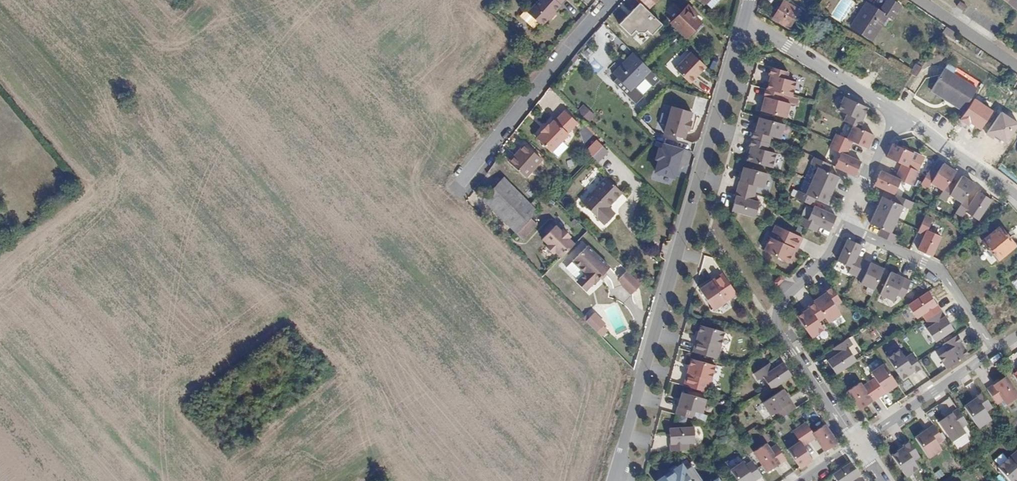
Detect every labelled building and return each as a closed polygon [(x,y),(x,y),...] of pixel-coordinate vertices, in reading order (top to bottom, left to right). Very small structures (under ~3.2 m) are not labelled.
[(533,13),(541,20),(560,0),(546,0),(533,13)] [(541,20),(547,26),(567,7),(566,6),(571,0),(560,0),(541,20)] [(642,4),(653,14),(665,2),(663,0),(639,0),(642,4)] [(782,0),(772,17),(787,26),(797,9),(782,0)] [(889,1),(885,7),(897,14),(900,9),(889,1)] [(665,2),(653,14),(664,24),(676,12),(665,2)] [(866,2),(850,26),(871,40),(887,16),(893,20),(897,14),(885,7),(881,13),(866,2)] [(653,14),(642,4),(621,26),(634,38),(638,32),(642,34),(647,34),(649,31),(655,37),(666,26),(664,24),(653,14)] [(692,10),(690,13),(698,21),(701,18),(692,10)] [(691,42),(692,41),(704,29),(705,27),(698,21),(690,13),(676,27),(691,42)] [(957,34),(946,26),(942,31),(954,39),(957,34)] [(706,31),(704,29),(692,41),(694,43),(706,31)] [(616,38),(613,42),(623,49),(626,44),(616,38)] [(514,59),(519,65),(527,58),(522,52),(514,59)] [(693,54),(679,69),(693,84),(709,69),(693,54)] [(874,56),(867,66),(878,73),(884,63),(874,56)] [(527,58),(519,65),(522,67),(530,60),(527,58)] [(656,75),(638,58),(617,80),(635,96),(656,75)] [(915,64),(909,73),(915,77),(921,68),(915,64)] [(785,98),(794,99),(798,83),(789,80),(791,72),(771,67),(765,94),(785,98)] [(943,69),(932,87),(955,101),(962,104),(973,88),(943,69)] [(955,101),(932,87),(930,89),(953,104),(955,101)] [(962,104),(964,106),(975,89),(973,88),(962,104)] [(953,104),(930,89),(928,92),(951,106),(953,104)] [(785,98),(765,94),(761,114),(780,120),(788,121),(792,106),(784,104),(785,98)] [(870,110),(845,97),(839,112),(848,118),(845,122),(855,128),(862,131),(866,124),(864,123),(870,110)] [(993,110),(975,98),(962,117),(981,129),(993,110)] [(962,104),(955,101),(953,104),(956,106),(954,108),(960,112),(964,106),(962,104)] [(577,112),(590,122),(596,115),(583,105),(577,112)] [(695,112),(673,106),(666,131),(688,137),(695,112)] [(535,138),(551,152),(568,133),(567,132),(576,121),(563,110),(553,120),(552,119),(547,125),(545,125),(539,131),(540,132),(535,138)] [(1001,112),(988,131),(1007,143),(1016,127),(1016,122),(1001,112)] [(787,126),(761,118),(754,141),(772,147),(774,141),(783,144),(787,126)] [(874,136),(862,131),(855,128),(848,139),(836,134),(833,142),(852,150),(854,145),(868,152),(874,136)] [(588,148),(594,153),(604,143),(598,138),(588,148)] [(747,163),(774,171),(779,155),(771,152),(772,147),(754,141),(747,163)] [(678,176),(686,148),(664,142),(663,147),(659,146),(656,158),(660,159),(657,170),(678,176)] [(850,155),(852,150),(833,142),(830,150),(843,155),(835,169),(857,179),(864,163),(850,155)] [(523,145),(507,162),(524,177),(539,159),(523,145)] [(895,145),(888,160),(903,166),(900,173),(919,181),(921,172),(911,168),(916,155),(895,145)] [(833,165),(816,157),(812,165),(820,169),(815,184),(836,193),(841,178),(830,172),(833,165)] [(933,171),(924,186),(930,192),(932,186),(944,194),(951,185),(959,174),(943,164),(938,175),(933,171)] [(770,174),(745,167),(738,192),(758,196),(759,191),(765,192),(770,174)] [(875,187),(897,196),(902,184),(914,189),(919,181),(900,173),(897,179),(882,172),(875,187)] [(601,219),(612,209),(609,206),(624,191),(608,175),(583,201),(601,219)] [(490,177),(469,198),(503,231),(518,216),(524,209),(522,207),(517,203),(490,177)] [(957,188),(951,185),(944,194),(941,199),(949,204),(952,199),(963,205),(969,196),(976,185),(964,177),(957,188)] [(803,181),(801,189),(808,192),(810,184),(803,181)] [(828,207),(836,193),(815,184),(808,196),(801,192),(797,200),(813,207),(815,202),(828,207)] [(757,202),(758,196),(738,192),(733,215),(757,221),(761,203),(757,202)] [(974,200),(969,196),(963,205),(957,216),(965,220),(968,216),(980,224),(993,202),(979,193),(974,200)] [(916,204),(897,196),(895,203),(884,198),(878,212),(900,222),(904,209),(912,212),(916,204)] [(517,203),(522,207),(526,202),(522,198),(517,203)] [(838,216),(816,207),(810,221),(804,218),(800,227),(818,234),(821,229),(833,234),(838,216)] [(616,213),(612,209),(601,219),(606,224),(616,213)] [(900,222),(878,212),(872,226),(882,230),(879,237),(897,245),(900,238),(894,234),(900,222)] [(518,216),(503,231),(509,237),(524,221),(518,216)] [(919,254),(934,260),(944,238),(931,232),(936,220),(928,217),(919,235),(925,238),(919,254)] [(555,251),(561,258),(574,244),(568,238),(570,236),(562,229),(560,231),(554,225),(553,227),(550,225),(543,232),(546,235),(541,239),(548,245),(546,247),(553,253),(555,251)] [(794,266),(804,239),(778,227),(766,254),(794,266)] [(983,245),(1002,266),(1016,254),(1016,246),(1001,228),(983,245)] [(865,245),(850,239),(838,265),(851,270),(849,275),(856,278),(864,260),(860,258),(865,245)] [(582,284),(591,293),(596,288),(598,290),(613,275),(590,251),(575,267),(587,279),(582,284)] [(524,255),(518,261),(529,271),(535,265),(524,255)] [(876,293),(886,269),(864,260),(856,278),(863,282),(861,286),(876,293)] [(587,279),(575,267),(568,274),(580,286),(582,284),(587,279)] [(635,276),(627,270),(619,279),(625,284),(623,286),(633,295),(643,283),(641,281),(644,278),(638,273),(635,276)] [(913,282),(892,273),(881,298),(896,305),(899,298),(904,301),(913,282)] [(741,297),(725,275),(701,291),(715,314),(741,297)] [(582,284),(580,286),(578,288),(587,297),(591,293),(582,284)] [(846,306),(834,288),(827,292),(827,295),(817,302),(828,320),(831,326),(844,318),(839,310),(846,306)] [(754,290),(749,294),(754,299),(759,295),(754,290)] [(944,312),(929,292),(910,307),(919,321),(924,318),(927,323),(944,312)] [(610,324),(616,337),(631,331),(617,302),(603,308),(610,324)] [(798,317),(813,341),(826,333),(822,325),(828,320),(817,302),(798,317)] [(927,331),(937,343),(956,332),(944,312),(927,323),(931,328),(927,331)] [(586,317),(582,321),(585,324),(600,338),(606,331),(603,328),(604,326),(593,315),(589,319),(586,317)] [(725,330),(702,323),(693,354),(718,361),(725,330)] [(970,355),(959,336),(943,346),(948,353),(941,357),(948,371),(970,355)] [(836,356),(829,362),(839,377),(859,363),(851,348),(856,346),(851,338),(832,349),(836,356)] [(888,358),(904,380),(923,369),(913,354),(907,357),(901,348),(888,358)] [(717,365),(693,358),(686,388),(711,394),(717,365)] [(793,377),(784,363),(775,370),(770,364),(755,374),(760,382),(766,380),(774,390),(793,377)] [(899,386),(884,363),(872,372),(876,378),(870,382),(880,399),(899,386)] [(1007,377),(988,391),(999,408),(1006,403),(1009,409),(1016,403),(1016,393),(1007,377)] [(862,382),(849,391),(862,411),(880,399),(870,382),(865,385),(862,382)] [(798,408),(785,388),(763,404),(772,418),(779,414),(783,419),(798,408)] [(707,399),(682,392),(678,416),(696,421),(697,414),(704,416),(707,399)] [(995,410),(983,394),(963,408),(980,432),(995,423),(987,415),(995,410)] [(970,425),(959,409),(941,422),(956,445),(969,435),(965,428),(970,425)] [(808,421),(801,426),(810,443),(818,439),(826,452),(840,443),(827,424),(815,432),(808,421)] [(946,442),(935,424),(916,437),(930,462),(946,451),(941,445),(946,442)] [(810,443),(801,426),(793,431),(800,442),(789,450),(802,471),(816,462),(806,446),(810,443)] [(695,427),(672,429),(672,454),(690,453),(689,447),(696,446),(695,427)] [(922,460),(911,442),(894,455),(908,480),(921,472),(917,463),(922,460)] [(790,461),(779,444),(772,448),(768,443),(755,455),(768,475),(790,461)] [(1000,467),(1010,480),(1016,480),(1016,452),(1000,467)] [(995,460),(999,465),(1008,459),(1004,453),(995,460)] [(753,461),(746,465),(745,462),(732,471),(739,480),(758,480),(764,476),(753,461)] [(852,463),(835,476),(837,480),(858,480),(862,478),(852,463)] [(694,469),(689,471),(684,464),(659,480),(701,480),(694,469)]
